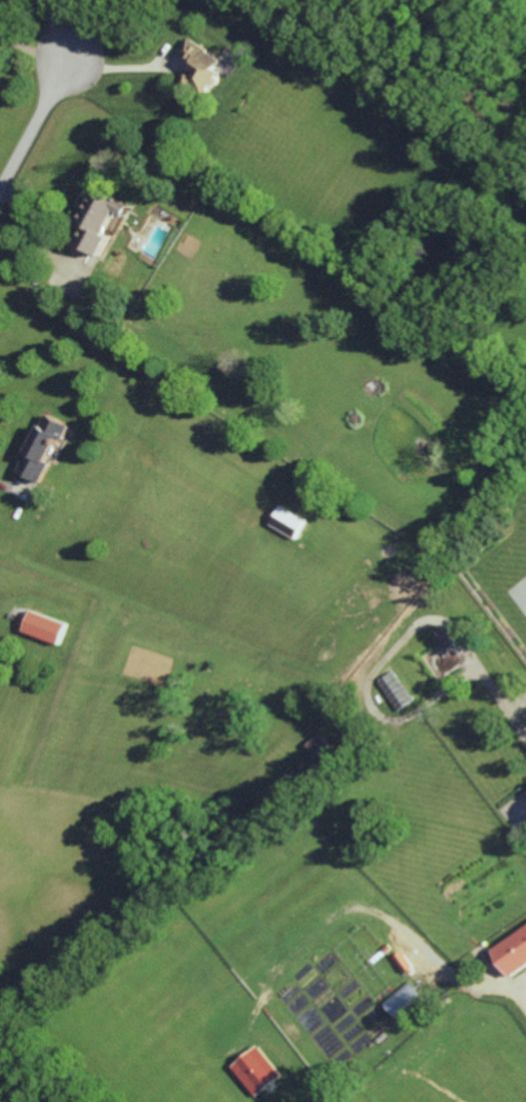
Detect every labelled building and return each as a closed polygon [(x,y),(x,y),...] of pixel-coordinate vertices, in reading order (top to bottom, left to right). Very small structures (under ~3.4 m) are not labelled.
[(222,57),(191,38),(181,53),(197,63),(185,81),(209,97),(225,72),(232,77),(246,55),(230,44),(222,57)] [(104,257),(131,207),(97,189),(79,221),(86,225),(77,242),(104,257)] [(70,424),(47,413),(19,471),(42,482),(51,462),(70,424)] [(296,539),(307,519),(280,505),(270,524),(296,539)] [(62,643),(68,621),(30,612),(25,634),(62,643)] [(378,682),(399,711),(415,700),(394,671),(378,682)] [(510,976),(525,966),(525,928),(493,948),(510,976)] [(231,1067),(254,1096),(281,1075),(258,1045),(231,1067)]
